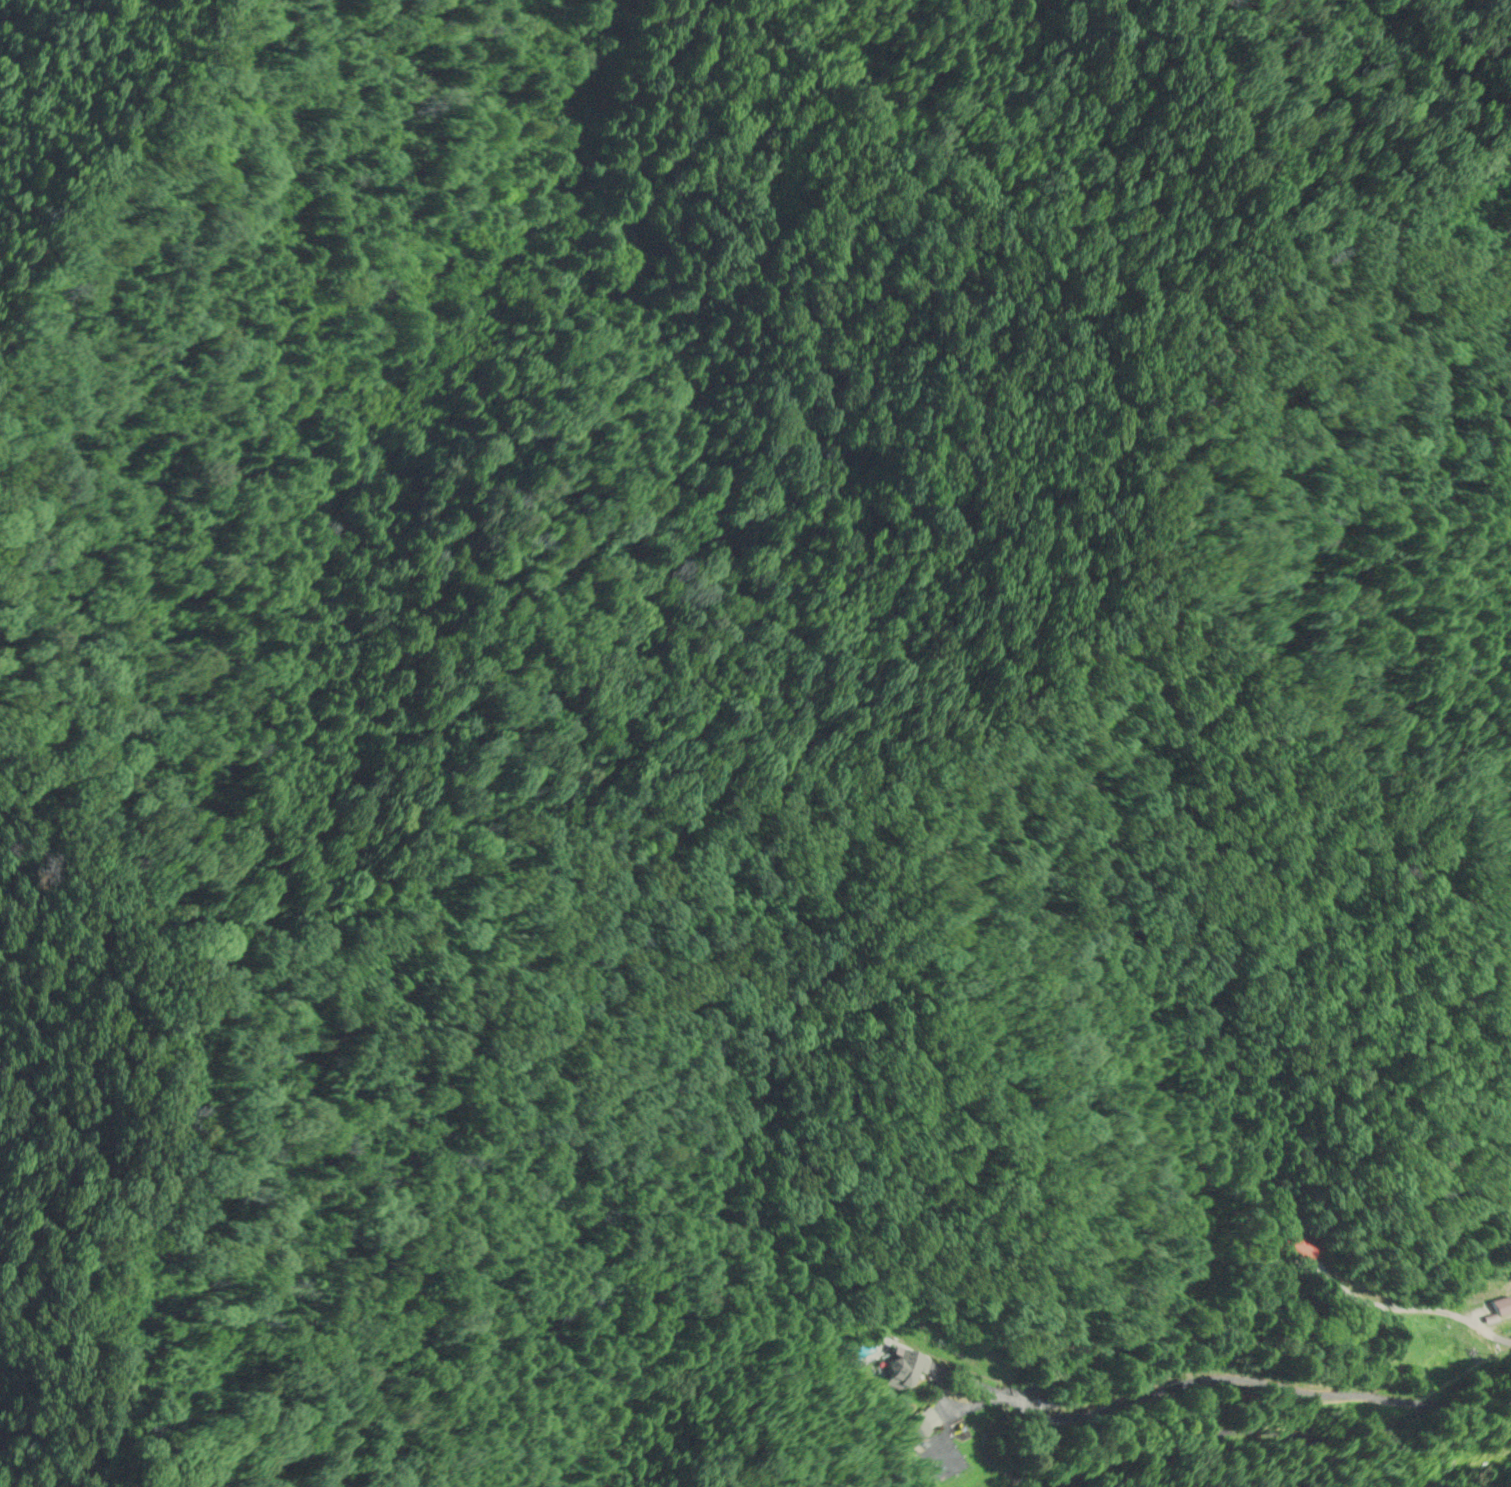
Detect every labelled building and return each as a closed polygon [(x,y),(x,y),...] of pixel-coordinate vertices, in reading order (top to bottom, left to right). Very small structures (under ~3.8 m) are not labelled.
[(1274,1246),(1297,1268),(1311,1254),(1287,1232),(1274,1246)] [(1510,1315),(1506,1300),(1488,1304),(1491,1320),(1510,1315)] [(1442,1335),(1457,1342),(1462,1331),(1447,1324),(1442,1335)]
